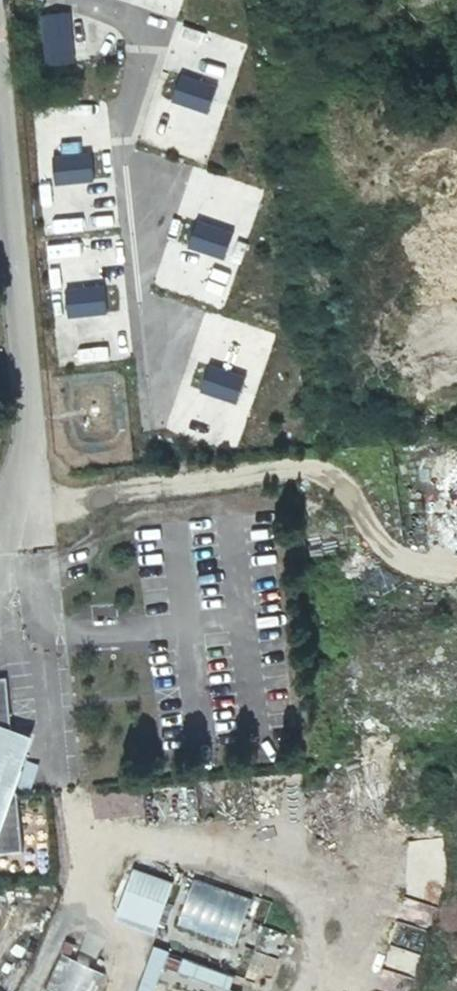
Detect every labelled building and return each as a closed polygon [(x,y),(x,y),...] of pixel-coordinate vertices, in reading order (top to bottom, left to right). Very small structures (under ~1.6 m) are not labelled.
[(70,11),(42,12),(43,62),(71,61),(70,11)] [(209,111),(216,82),(180,72),(172,101),(209,111)] [(57,183),(95,176),(90,148),(52,155),(57,183)] [(227,255),(233,228),(195,219),(189,246),(227,255)] [(66,287),(67,314),(109,311),(107,284),(66,287)] [(207,363),(201,391),(238,400),(245,372),(207,363)] [(26,761),(14,756),(11,728),(6,681),(0,681),(0,858),(23,856),(17,794),(14,793),(26,761)] [(14,756),(26,761),(34,737),(11,728),(14,756)] [(121,911),(161,925),(177,880),(137,867),(121,911)] [(199,875),(182,922),(239,943),(256,896),(199,875)] [(166,947),(152,944),(140,990),(155,990),(166,947)] [(109,976),(65,955),(47,990),(101,990),(109,976)]
